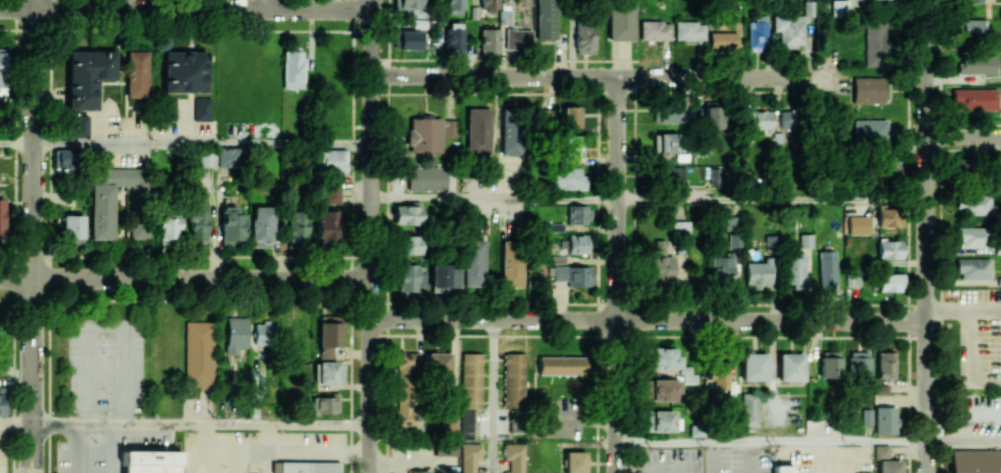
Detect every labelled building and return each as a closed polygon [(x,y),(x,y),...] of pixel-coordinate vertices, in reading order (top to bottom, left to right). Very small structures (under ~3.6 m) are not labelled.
[(399,9),(411,8),(411,17),(424,17),(424,0),(399,0),(399,9)] [(446,14),(463,14),(463,0),(446,0),(446,14)] [(498,0),(481,0),(480,8),(498,9),(498,0)] [(537,40),(556,39),(555,0),(536,0),(537,40)] [(634,4),(609,3),(608,41),(634,41),(634,4)] [(748,22),(748,51),(766,51),(767,15),(755,15),(754,22),(748,22)] [(804,15),(773,15),(772,31),(779,31),(779,47),(803,47),(804,15)] [(985,36),(985,19),(962,19),(961,36),(985,36)] [(574,54),(594,54),(595,20),(574,20),(574,54)] [(672,40),(671,20),(640,21),(641,40),(672,40)] [(706,41),(707,21),(676,20),(675,40),(706,41)] [(865,26),(864,66),(886,67),(886,27),(865,26)] [(464,29),(445,28),(445,49),(463,49),(464,29)] [(499,29),(480,28),(480,49),(499,50),(499,29)] [(399,50),(423,49),(423,29),(398,30),(399,50)] [(532,29),(506,29),(505,48),(531,49),(532,29)] [(737,32),(709,32),(710,50),(737,49),(737,32)] [(305,88),(304,58),(300,58),(300,48),(282,48),(283,88),(305,88)] [(68,50),(68,109),(96,109),(96,80),(115,80),(115,50),(68,50)] [(147,51),(126,51),(126,97),(147,97),(147,51)] [(163,92),(205,93),(206,52),(164,51),(163,92)] [(957,74),(995,74),(995,56),(958,56),(957,74)] [(884,103),(884,77),(853,77),(853,103),(884,103)] [(997,89),(952,89),(952,110),(997,109),(997,89)] [(194,121),(211,120),(210,97),(193,98),(194,121)] [(176,119),(175,98),(165,98),(166,120),(176,119)] [(685,100),(659,101),(659,123),(685,122),(685,100)] [(724,129),(724,103),(706,103),(705,129),(724,129)] [(563,106),(563,127),(580,127),(580,106),(563,106)] [(490,108),(466,108),(467,154),(490,154),(490,108)] [(500,110),(501,155),(522,154),(520,109),(500,110)] [(551,109),(540,109),(540,122),(551,123),(551,109)] [(771,110),(744,111),(744,131),(772,130),(771,110)] [(798,111),(781,111),(781,128),(798,128),(798,111)] [(89,137),(89,115),(73,115),(73,137),(89,137)] [(441,153),(442,117),(408,116),(407,152),(441,153)] [(442,135),(458,135),(458,119),(442,120),(442,135)] [(886,120),(854,119),(853,143),(886,144),(886,120)] [(655,133),(655,153),(678,153),(677,133),(655,133)] [(562,135),(561,158),(580,158),(581,136),(562,135)] [(217,147),(217,166),(239,167),(240,148),(217,147)] [(55,167),(74,168),(74,150),(55,149),(55,167)] [(347,150),(318,149),(317,171),(346,172),(347,150)] [(215,167),(215,153),(199,153),(199,166),(215,167)] [(955,172),(968,172),(968,158),(954,158),(955,172)] [(881,163),(884,175),(895,173),(892,160),(881,163)] [(407,189),(446,190),(446,168),(408,167),(407,189)] [(550,189),(584,189),(585,168),(551,167),(550,189)] [(684,167),(659,167),(660,184),(684,184),(684,167)] [(90,239),(114,239),(114,185),(132,186),(132,194),(141,194),(142,169),(96,169),(96,182),(91,182),(90,239)] [(340,203),(340,183),(325,183),(325,203),(340,203)] [(989,195),(962,196),(962,215),(990,214),(989,195)] [(187,240),(206,240),(207,204),(188,204),(187,240)] [(422,205),(395,205),(394,224),(421,224),(422,205)] [(589,205),(567,206),(568,224),(589,224),(589,205)] [(237,213),(237,206),(222,206),(220,239),(244,240),(245,213),(237,213)] [(317,208),(318,238),(338,237),(337,207),(317,208)] [(878,207),(878,226),(901,227),(902,207),(878,207)] [(251,241),(273,242),(274,208),(251,208),(251,241)] [(308,211),(288,211),(288,247),(307,247),(308,211)] [(84,215),(63,215),(62,244),(84,244),(84,215)] [(179,239),(180,217),(158,216),(157,238),(179,239)] [(870,234),(869,216),(848,216),(849,234),(870,234)] [(690,221),(672,221),(672,232),(690,233),(690,221)] [(986,227),(955,226),(955,247),(986,248),(986,227)] [(421,235),(397,235),(398,254),(421,254),(421,235)] [(463,286),(484,287),(485,240),(464,239),(463,286)] [(651,257),(651,284),(673,284),(673,255),(667,255),(666,240),(654,240),(655,257),(651,257)] [(878,241),(878,259),(903,258),(903,240),(878,241)] [(501,287),(522,287),(522,241),(500,241),(501,287)] [(820,290),(837,289),(836,250),(819,250),(820,290)] [(733,257),(711,257),(711,281),(733,281),(733,257)] [(805,257),(787,257),(787,287),(805,287),(805,257)] [(989,258),(957,258),(957,280),(989,279),(989,258)] [(745,284),(753,284),(753,289),(762,289),(762,283),(771,283),(771,263),(746,262),(745,284)] [(459,269),(448,269),(448,263),(430,264),(431,292),(450,291),(450,287),(460,287),(459,269)] [(422,286),(422,264),(398,264),(398,291),(417,291),(417,286),(422,286)] [(568,286),(592,286),(592,266),(554,267),(554,281),(568,281),(568,286)] [(862,270),(847,270),(847,285),(862,285),(862,270)] [(879,291),(902,291),(902,273),(879,273),(879,291)] [(246,347),(247,317),(226,317),(225,353),(238,354),(238,347),(246,347)] [(185,321),(185,388),(213,388),(214,321),(185,321)] [(333,359),(333,347),(341,347),(340,321),(317,322),(318,360),(333,359)] [(277,324),(269,324),(269,323),(254,323),(253,345),(277,345),(277,324)] [(650,369),(680,369),(680,356),(674,356),(675,348),(650,347),(650,369)] [(841,352),(821,351),(821,377),(840,378),(841,352)] [(894,352),(877,351),(877,378),(894,378),(894,352)] [(398,382),(413,382),(412,352),(397,352),(398,382)] [(450,352),(427,353),(428,374),(451,373),(450,352)] [(482,353),(462,352),(460,439),(474,439),(474,408),(481,408),(482,353)] [(524,353),(503,353),(503,408),(524,408),(524,353)] [(767,380),(767,353),(742,353),(742,380),(767,380)] [(804,381),(804,353),(779,353),(779,381),(804,381)] [(538,375),(584,374),(584,355),(537,356),(538,375)] [(343,361),(314,362),(315,385),(344,384),(343,361)] [(729,361),(708,361),(708,380),(714,380),(714,389),(729,389),(729,361)] [(680,393),(680,380),(650,379),(650,401),(675,401),(676,393),(680,393)] [(742,392),(742,426),(758,427),(759,393),(742,392)] [(313,397),(313,413),(339,412),(339,396),(313,397)] [(875,434),(897,433),(897,406),(875,407),(875,434)] [(870,409),(863,409),(862,424),(872,425),(872,416),(869,416),(870,409)] [(677,410),(647,410),(647,431),(677,431),(677,410)] [(458,431),(458,417),(445,417),(444,431),(458,431)] [(457,442),(435,441),(434,455),(457,456),(457,442)] [(461,443),(461,472),(481,472),(481,469),(475,469),(475,459),(481,459),(481,443),(461,443)] [(503,443),(503,459),(508,459),(508,471),(503,471),(503,472),(524,472),(524,443),(503,443)] [(874,459),(889,459),(889,444),(875,444),(874,459)] [(178,465),(181,465),(181,451),(123,450),(123,472),(178,472),(178,465)] [(951,451),(951,472),(1000,472),(1000,450),(951,451)] [(587,451),(564,451),(565,472),(587,472),(587,451)] [(340,462),(279,461),(279,472),(340,472),(340,462)] [(901,461),(901,472),(879,472),(879,461),(901,461)] [(774,472),(792,472),(792,465),(774,465),(774,472)]
